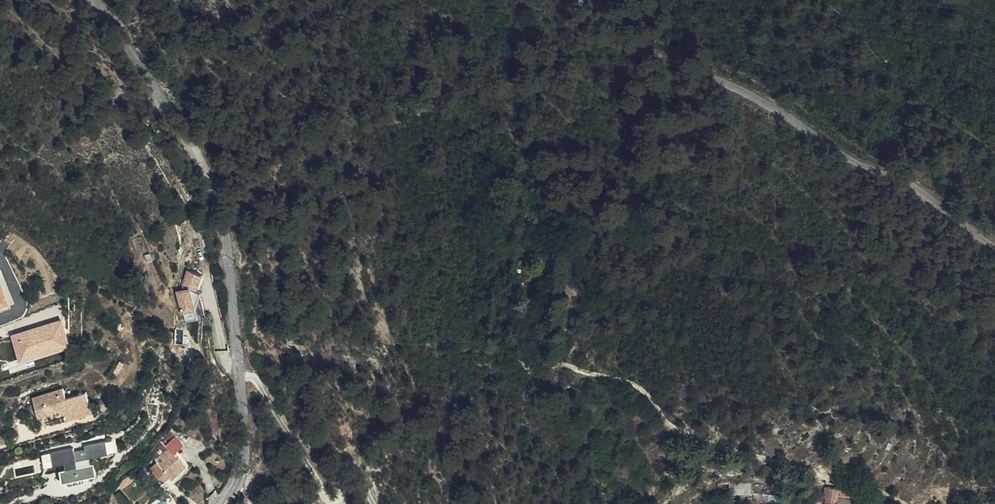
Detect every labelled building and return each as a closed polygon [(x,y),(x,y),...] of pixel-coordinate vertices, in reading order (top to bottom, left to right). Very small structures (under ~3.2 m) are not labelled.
[(183,285),(198,289),(203,273),(188,269),(183,285)] [(186,321),(205,316),(197,287),(178,292),(186,321)] [(21,361),(73,343),(64,316),(12,333),(21,361)] [(30,401),(37,418),(61,411),(78,407),(87,400),(82,389),(62,397),(59,389),(30,401)] [(90,408),(87,400),(78,407),(61,411),(64,419),(90,408)] [(160,435),(135,465),(149,479),(155,474),(158,478),(167,469),(171,473),(184,460),(172,448),(181,440),(172,429),(164,439),(160,435)] [(77,462),(75,452),(53,456),(56,471),(66,469),(69,483),(81,481),(78,466),(111,459),(108,445),(86,450),(88,459),(77,462)] [(730,483),(731,494),(752,491),(751,481),(730,483)] [(824,482),(810,481),(808,503),(823,503),(847,503),(847,499),(851,499),(851,491),(848,491),(848,490),(842,490),(842,487),(825,485),(824,482)]
